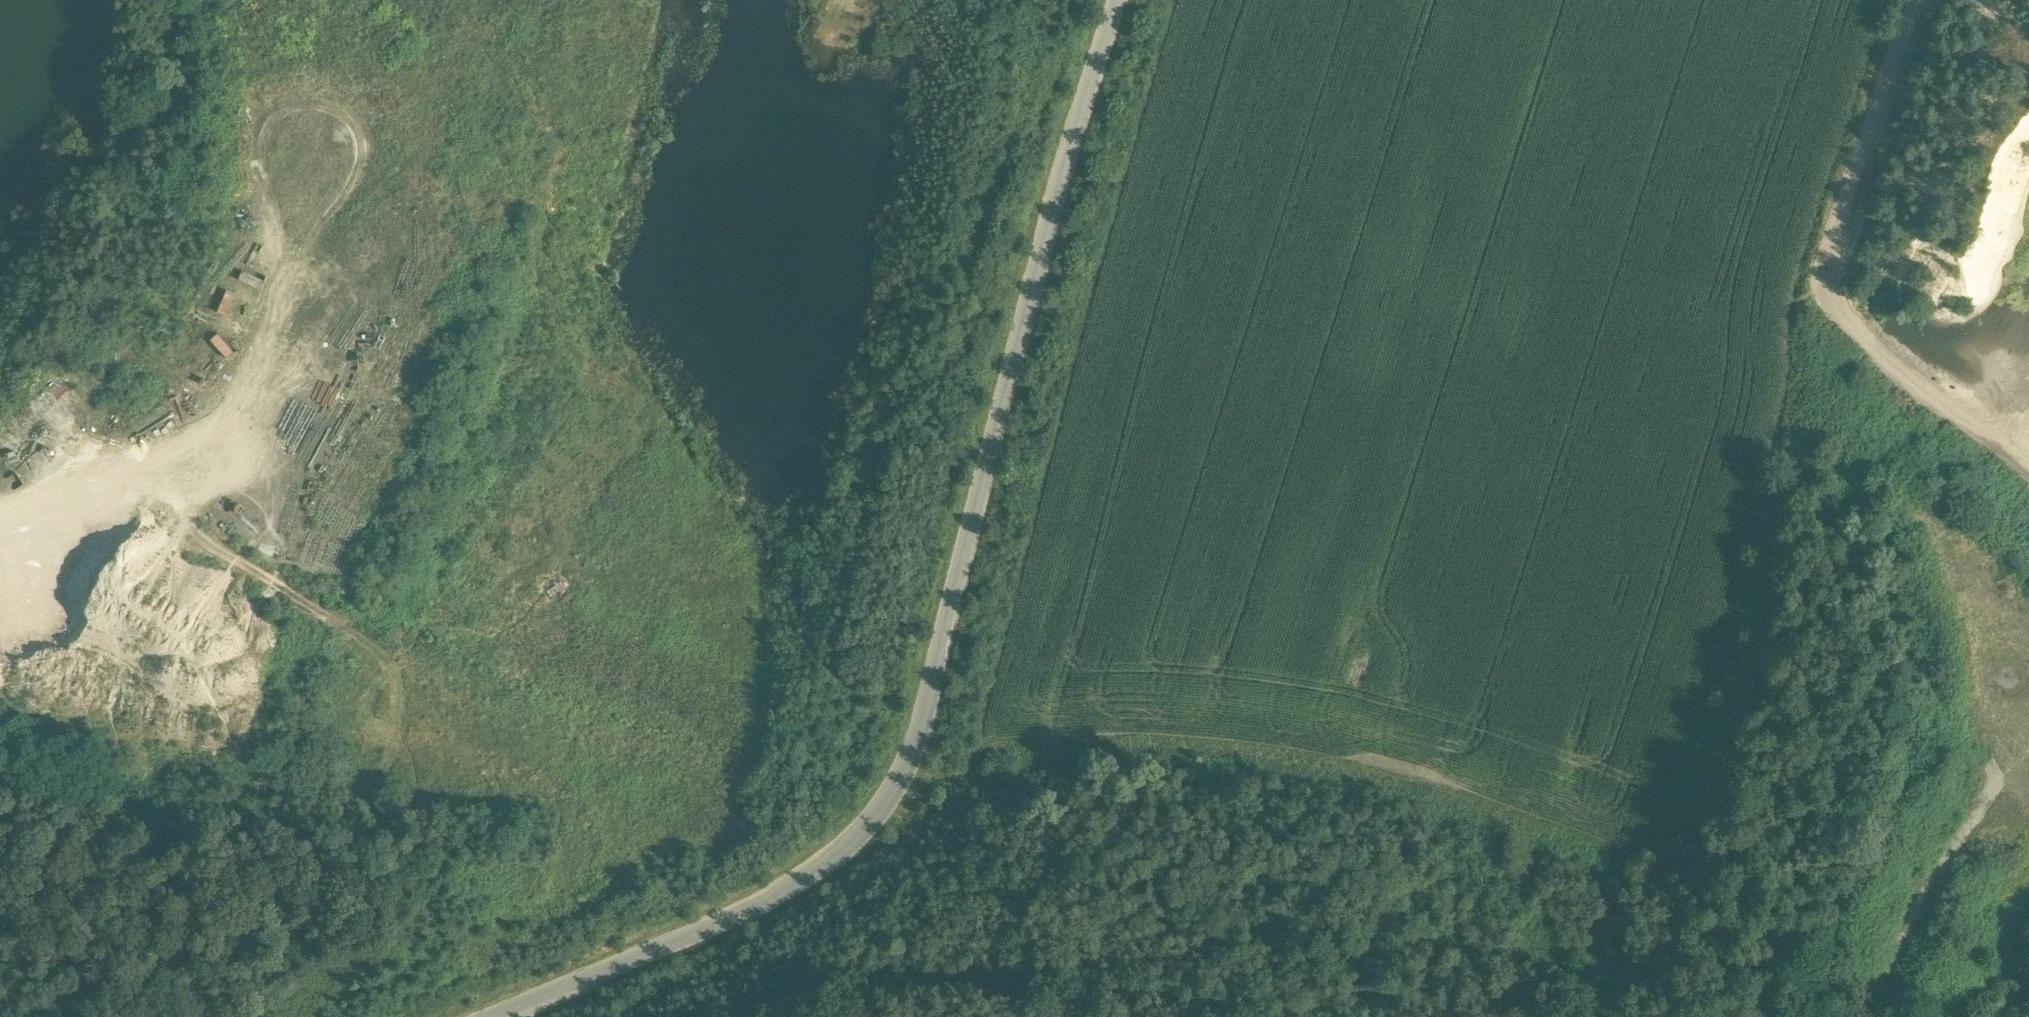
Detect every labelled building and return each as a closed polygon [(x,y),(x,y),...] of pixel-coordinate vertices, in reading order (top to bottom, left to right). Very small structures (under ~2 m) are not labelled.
[(211,340),(230,355),(237,346),(218,331),(211,340)]
